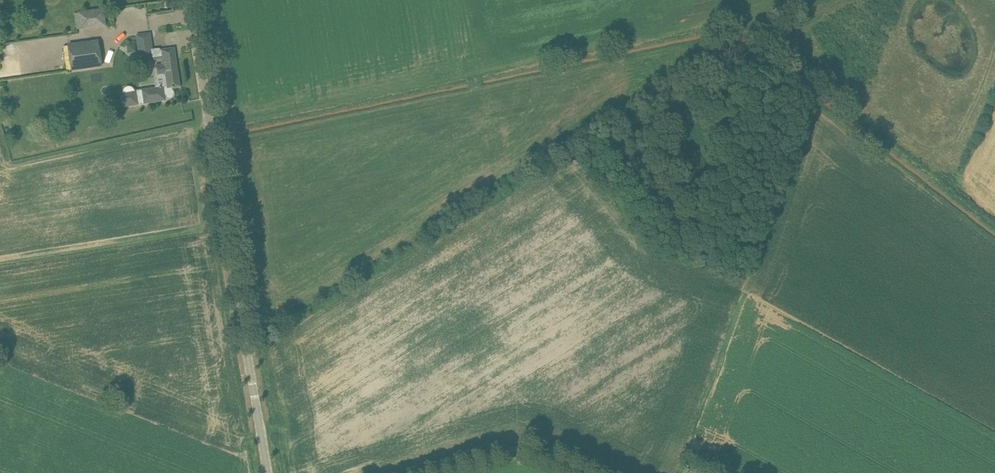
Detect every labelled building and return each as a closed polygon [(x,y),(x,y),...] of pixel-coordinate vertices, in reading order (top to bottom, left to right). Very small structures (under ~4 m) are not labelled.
[(75,11),(76,28),(105,26),(104,9),(75,11)] [(173,90),(172,88),(180,87),(174,48),(161,50),(161,49),(159,48),(152,49),(149,34),(138,35),(142,62),(162,59),(163,64),(156,65),(157,76),(164,75),(166,86),(135,91),(134,89),(133,88),(132,87),(130,87),(128,87),(126,88),(125,88),(124,90),(123,92),(121,93),(123,107),(166,100),(166,98),(167,97),(168,98),(170,98),(171,98),(172,97),(173,96),(174,95),(174,94),(174,92),(173,91),(173,90)] [(72,70),(102,66),(98,41),(69,45),(72,70)]
